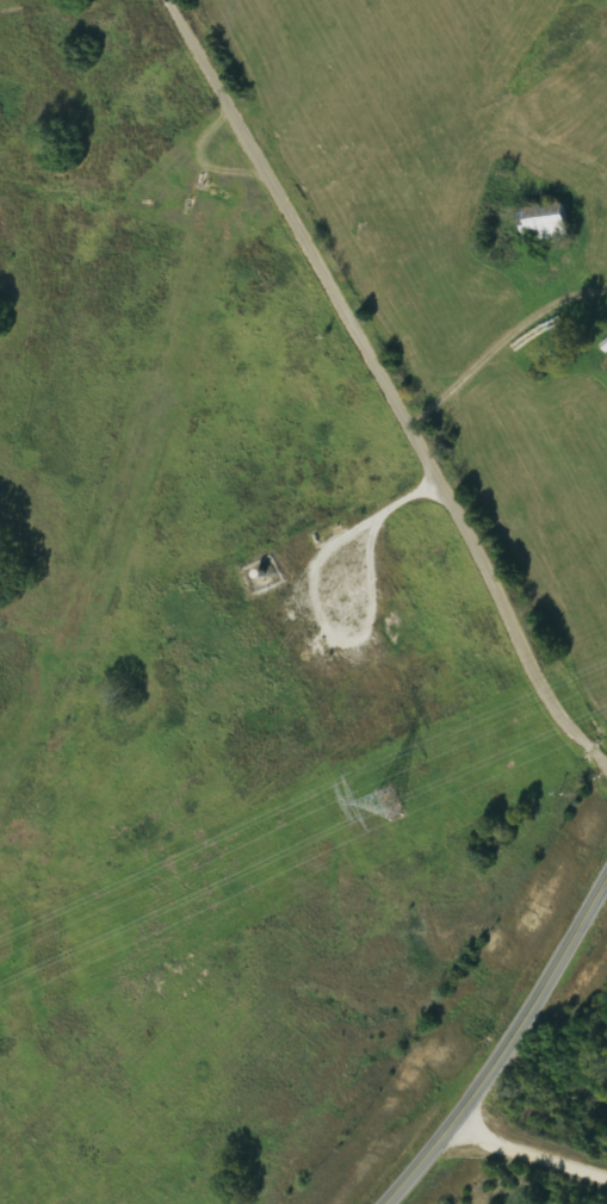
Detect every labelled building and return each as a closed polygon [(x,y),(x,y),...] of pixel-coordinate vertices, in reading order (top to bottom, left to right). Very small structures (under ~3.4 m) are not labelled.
[(570,241),(565,204),(522,209),(526,246),(570,241)]
